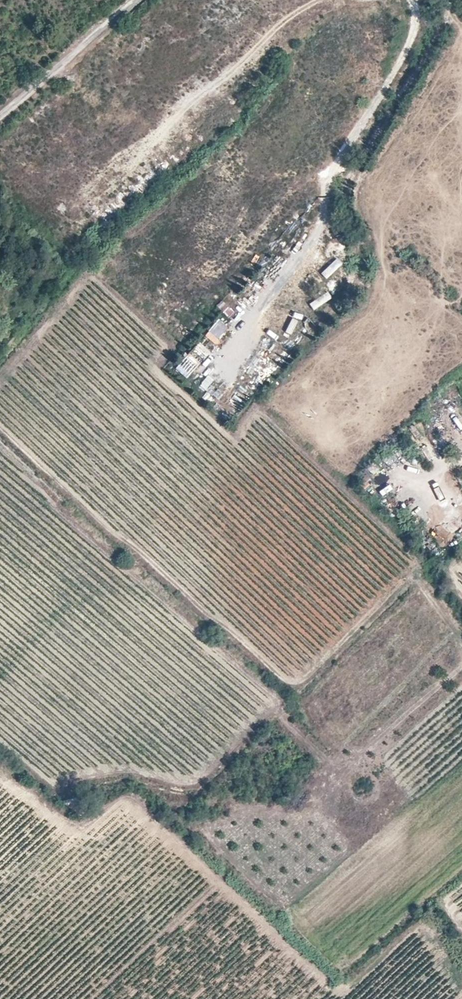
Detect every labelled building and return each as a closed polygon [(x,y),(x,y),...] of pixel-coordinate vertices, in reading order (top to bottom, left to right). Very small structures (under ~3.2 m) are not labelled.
[(233,297),(229,302),(238,309),(242,304),(233,297)] [(221,302),(216,310),(229,319),(234,311),(221,302)] [(220,320),(206,335),(216,345),(231,330),(220,320)] [(176,370),(188,380),(211,353),(200,343),(176,370)] [(452,521),(460,532),(461,531),(461,513),(452,521)] [(75,797),(64,802),(78,816),(87,809),(75,797)]
